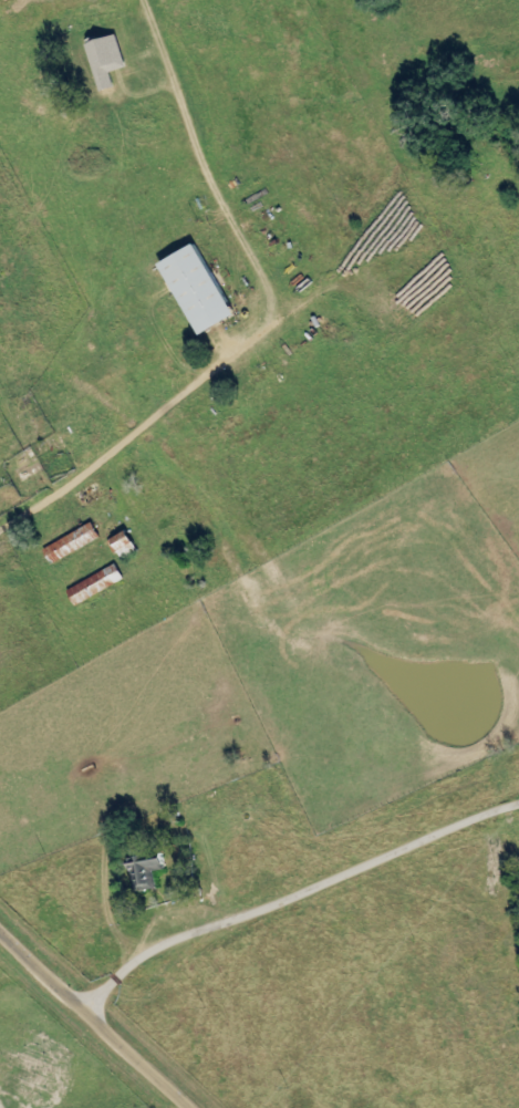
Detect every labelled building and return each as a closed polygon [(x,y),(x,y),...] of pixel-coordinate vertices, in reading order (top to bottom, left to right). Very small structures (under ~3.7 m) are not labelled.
[(242,317),(202,244),(166,264),(207,337),(242,317)] [(105,540),(98,524),(46,549),(54,565),(105,540)] [(114,542),(125,562),(144,552),(133,532),(114,542)] [(12,539),(0,545),(0,553),(3,558),(17,550),(12,539)] [(70,588),(77,605),(130,584),(123,568),(70,588)] [(137,892),(159,890),(157,870),(173,869),(171,855),(134,859),(137,892)]
